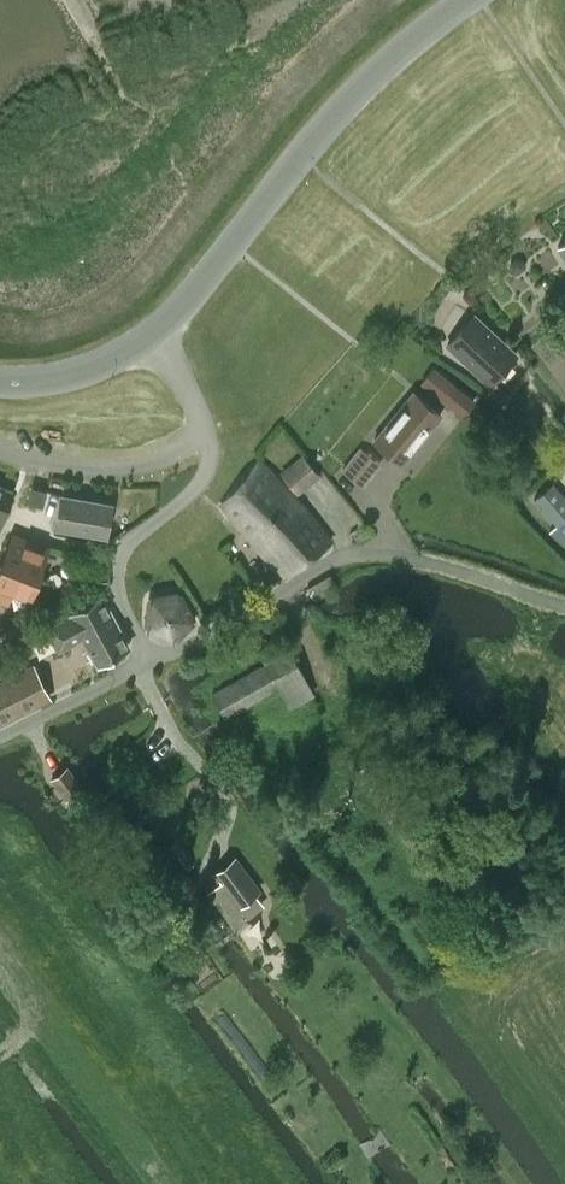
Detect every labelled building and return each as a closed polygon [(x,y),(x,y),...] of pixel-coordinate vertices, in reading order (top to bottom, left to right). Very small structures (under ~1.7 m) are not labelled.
[(517,258),(510,262),(509,267),(512,272),(517,273),(524,269),(525,263),(522,258),(517,258)] [(516,353),(474,314),(447,343),(489,382),(516,353)] [(432,366),(419,383),(448,406),(461,389),(432,366)] [(402,460),(439,412),(413,391),(375,438),(402,460)] [(281,572),(330,539),(291,491),(257,458),(221,501),(281,572)] [(564,515),(564,496),(552,481),(533,497),(556,523),(564,515)] [(13,488),(0,483),(0,522),(13,488)] [(42,501),(46,488),(31,484),(27,497),(42,501)] [(105,530),(110,502),(62,493),(57,522),(105,530)] [(0,561),(0,596),(23,606),(48,545),(12,531),(0,561)] [(331,575),(307,588),(309,592),(312,598),(336,584),(333,579),(331,575)] [(174,638),(196,616),(179,589),(149,595),(145,625),(174,638)] [(70,612),(45,626),(46,627),(58,648),(77,638),(73,631),(78,628),(97,661),(128,644),(101,593),(69,611),(70,612)] [(289,705),(312,692),(288,647),(212,689),(225,713),(278,684),(289,705)] [(42,698),(26,668),(0,681),(0,719),(42,698)] [(67,764),(51,776),(66,795),(81,784),(67,764)] [(189,855),(181,860),(187,869),(195,863),(189,855)] [(214,873),(237,904),(259,888),(236,857),(214,873)]
